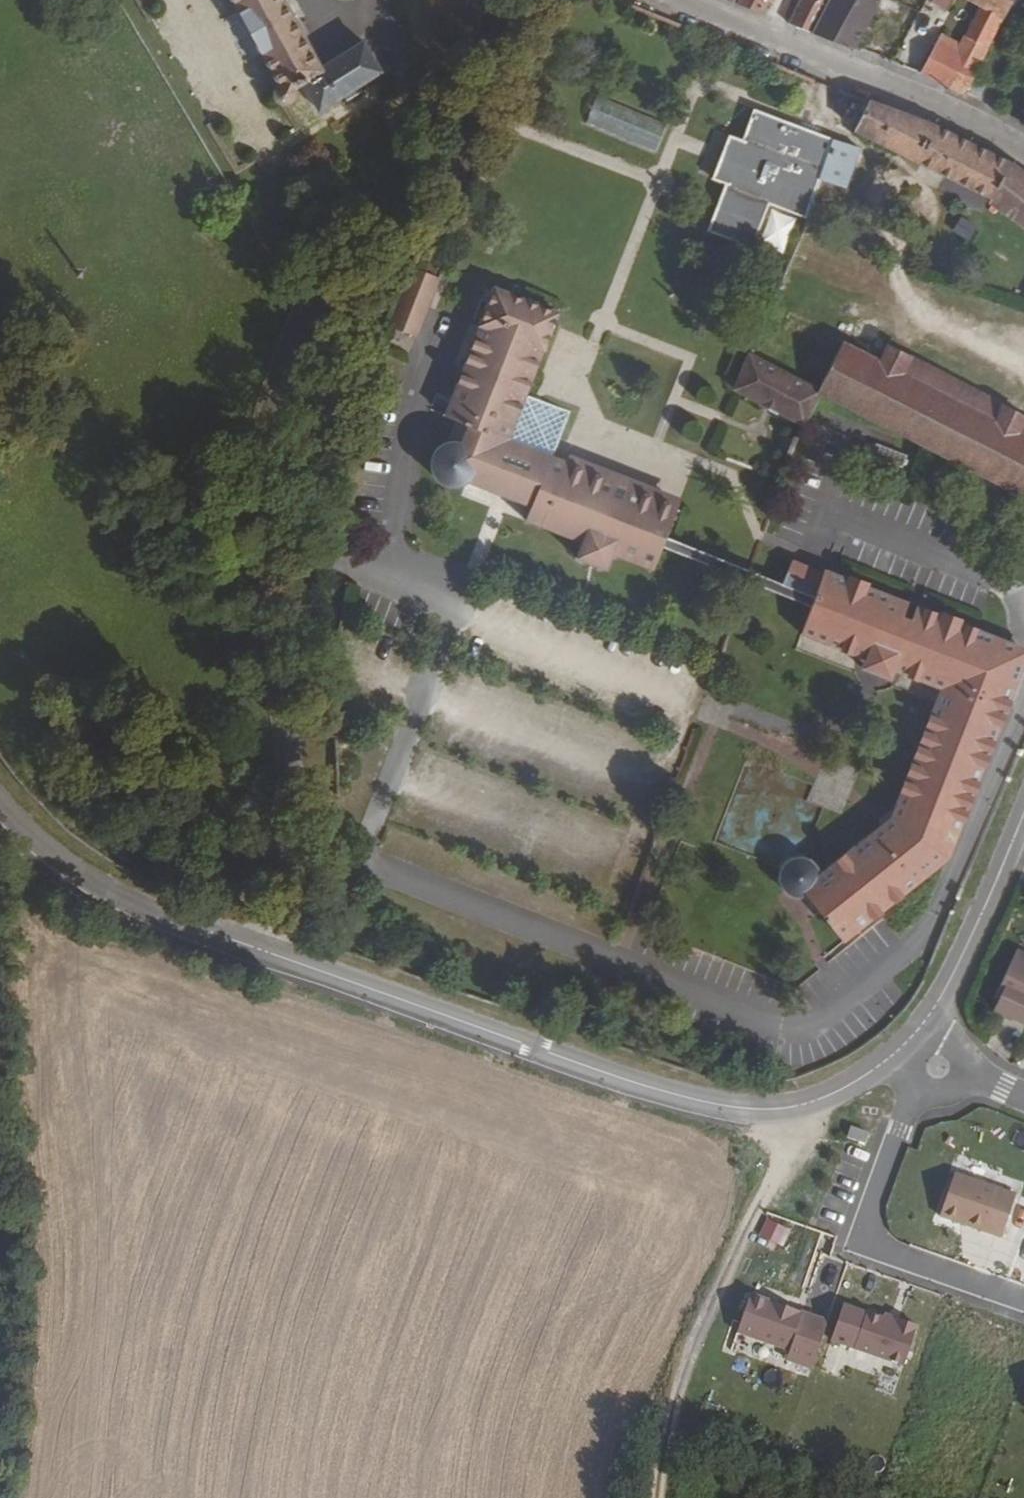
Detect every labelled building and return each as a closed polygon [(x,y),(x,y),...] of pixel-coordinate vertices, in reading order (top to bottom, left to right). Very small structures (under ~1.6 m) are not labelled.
[(267,89),(265,98),(266,105),(270,110),(278,108),(284,103),(286,95),(299,89),(313,117),(374,81),(359,45),(319,68),(281,0),(222,0),(267,89)] [(726,11),(732,0),(699,0),(726,11)] [(764,0),(735,0),(729,12),(753,22),(764,0)] [(778,33),(803,41),(825,0),(796,0),(778,33)] [(803,41),(845,55),(873,0),(825,0),(803,41)] [(925,9),(940,18),(949,1),(973,15),(949,59),(929,50),(912,81),(959,102),(969,84),(982,58),(1007,3),(1008,0),(930,0),(925,9)] [(969,89),(963,100),(975,106),(980,96),(969,89)] [(667,128),(596,99),(585,128),(655,156),(667,128)] [(841,102),(830,134),(983,206),(979,214),(1023,244),(1023,187),(1008,176),(946,142),(841,102)] [(738,144),(726,139),(710,183),(723,188),(706,235),(747,251),(763,207),(800,220),(828,143),(750,113),(738,144)] [(845,189),(858,156),(830,144),(818,180),(845,189)] [(831,252),(795,236),(738,362),(807,398),(856,422),(1023,501),(1023,437),(1019,434),(1023,423),(1023,419),(999,407),(994,418),(901,374),(909,360),(882,347),(880,357),(857,346),(849,362),(824,348),(814,370),(786,356),(831,252)] [(389,308),(381,331),(412,344),(433,286),(407,276),(396,310),(389,308)] [(489,295),(441,423),(454,427),(447,448),(443,449),(441,450),(440,450),(438,452),(436,453),(433,456),(429,464),(429,474),(430,479),(433,484),(436,486),(437,488),(439,489),(444,492),(449,492),(455,492),(465,488),(528,511),(523,525),(579,546),(574,561),(604,572),(609,557),(651,573),(675,508),(549,461),(565,418),(522,402),(553,319),(489,295)] [(738,362),(724,403),(794,431),(807,398),(738,362)] [(818,564),(792,551),(781,575),(808,587),(818,564)] [(823,573),(800,635),(861,663),(856,673),(888,685),(892,676),(938,691),(888,822),(818,876),(811,866),(803,863),(795,861),(784,866),(776,875),(776,884),(782,894),(790,898),(800,899),(839,945),(883,911),(946,863),(1023,661),(1023,655),(981,638),(823,573)] [(1023,976),(1023,957),(1008,949),(984,998),(988,1000),(984,1007),(1017,1023),(1022,1012),(1023,1009),(1023,981),(1022,980),(1023,976)] [(847,1138),(864,1144),(867,1135),(850,1129),(847,1138)] [(927,1213),(988,1235),(1003,1193),(942,1171),(927,1213)] [(758,1235),(782,1247),(791,1229),(767,1217),(758,1235)] [(724,1325),(776,1344),(790,1307),(737,1288),(724,1325)] [(840,1345),(889,1363),(904,1323),(871,1311),(869,1315),(853,1309),(840,1345)]
